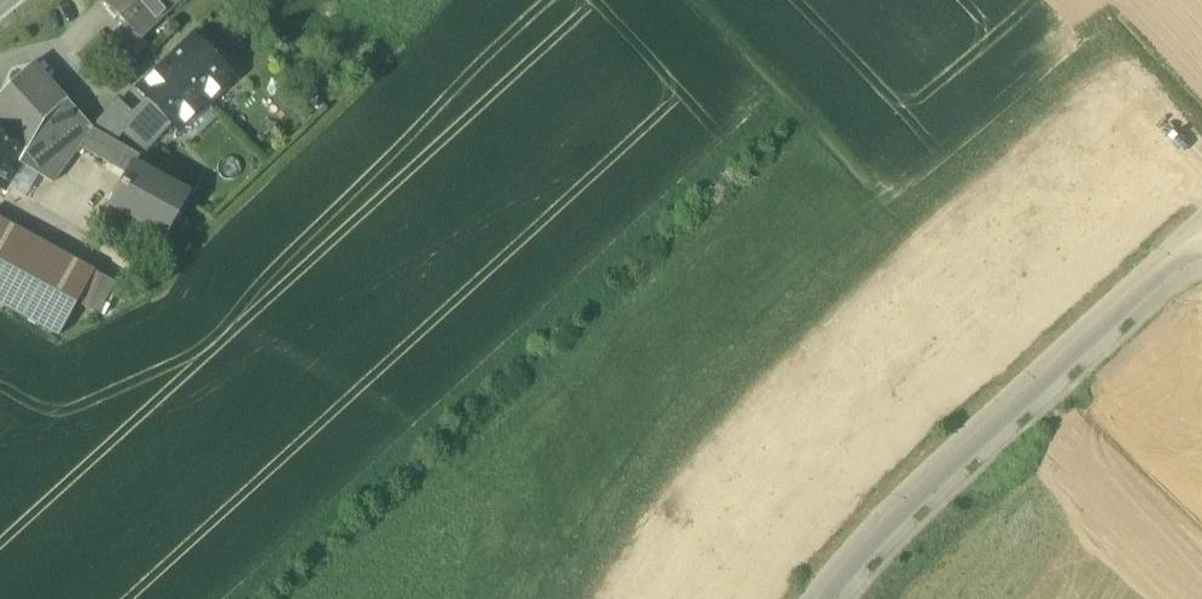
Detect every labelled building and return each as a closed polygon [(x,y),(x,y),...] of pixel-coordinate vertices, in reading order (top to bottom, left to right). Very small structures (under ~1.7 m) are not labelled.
[(139,39),(140,38),(157,22),(153,17),(163,7),(171,0),(102,0),(125,24),(139,39)] [(109,39),(131,63),(149,47),(140,38),(139,39),(125,24),(109,39)] [(193,37),(167,62),(207,104),(233,79),(193,37)] [(179,130),(207,104),(167,62),(148,79),(152,84),(145,90),(141,86),(139,88),(148,98),(171,122),(179,130)] [(28,149),(26,152),(19,163),(19,164),(53,184),(53,183),(79,147),(93,130),(92,129),(32,63),(0,95),(0,119),(28,149)] [(148,79),(141,86),(145,90),(152,84),(148,79)] [(148,98),(132,112),(131,113),(136,118),(122,132),(123,133),(144,151),(171,122),(148,98)] [(115,142),(123,133),(122,132),(136,118),(131,113),(132,112),(119,100),(92,129),(93,130),(115,142)] [(26,152),(28,149),(0,119),(0,138),(26,152)] [(111,205),(167,236),(189,195),(135,165),(140,157),(115,142),(93,130),(79,147),(127,175),(111,205)] [(4,190),(19,164),(19,163),(26,152),(0,138),(0,188),(4,190)] [(59,336),(77,304),(94,272),(0,220),(0,303),(59,336)] [(77,304),(96,314),(113,282),(94,272),(77,304)]
